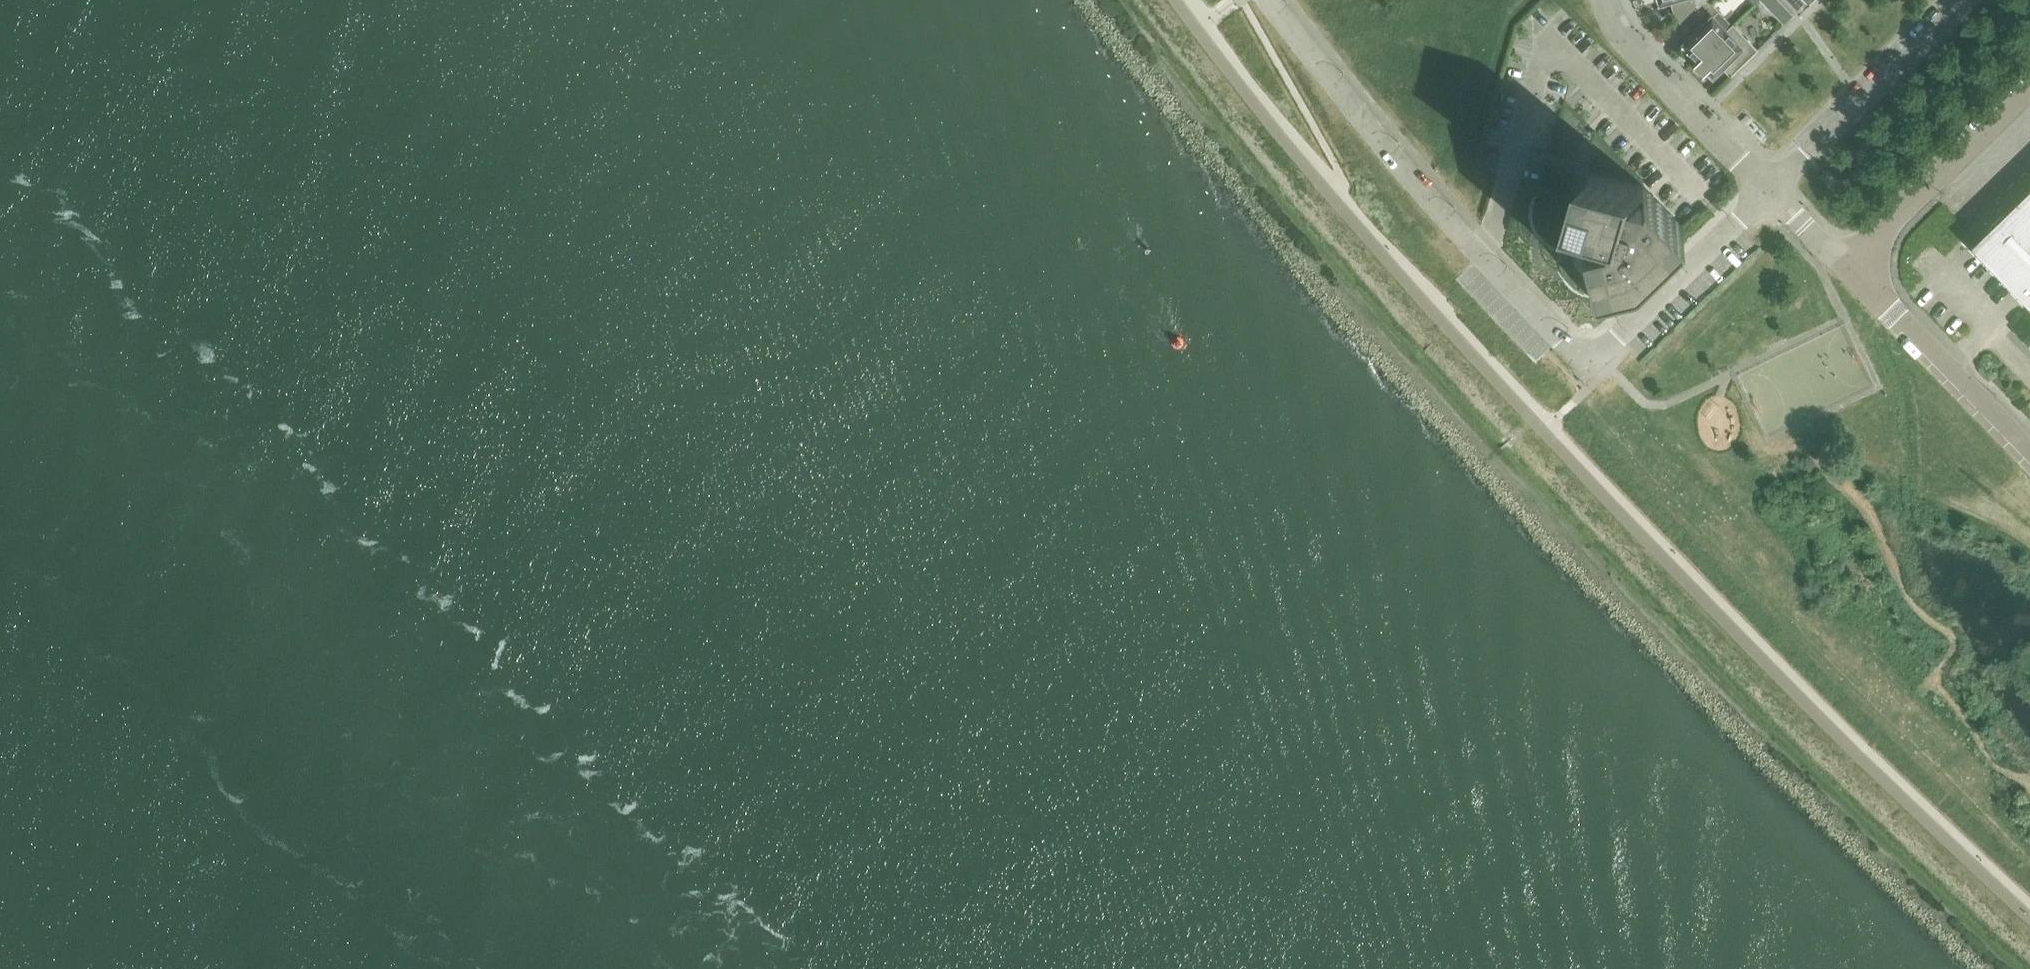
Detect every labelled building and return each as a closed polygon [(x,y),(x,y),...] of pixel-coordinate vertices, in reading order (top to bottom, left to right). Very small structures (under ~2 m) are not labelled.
[(1674,10),(1679,17),(1709,0),(1672,0),(1674,10)] [(1733,24),(1733,23),(1727,29),(1714,15),(1719,10),(1710,0),(1709,0),(1679,17),(1683,25),(1691,33),(1681,43),(1687,50),(1683,54),(1693,64),(1733,24)] [(1799,9),(1808,0),(1790,0),(1799,9)] [(1732,74),(1758,49),(1733,24),(1693,64),(1702,73),(1706,69),(1713,76),(1723,66),(1730,74),(1731,75),(1732,74)] [(1554,210),(1575,216),(1605,225),(1604,228),(1566,238),(1578,286),(1635,272),(1683,225),(1642,184),(1589,168),(1568,162),(1554,210)] [(1839,182),(1829,170),(1820,178),(1831,190),(1839,182)] [(1969,244),(2029,307),(2029,185),(1969,244)]
